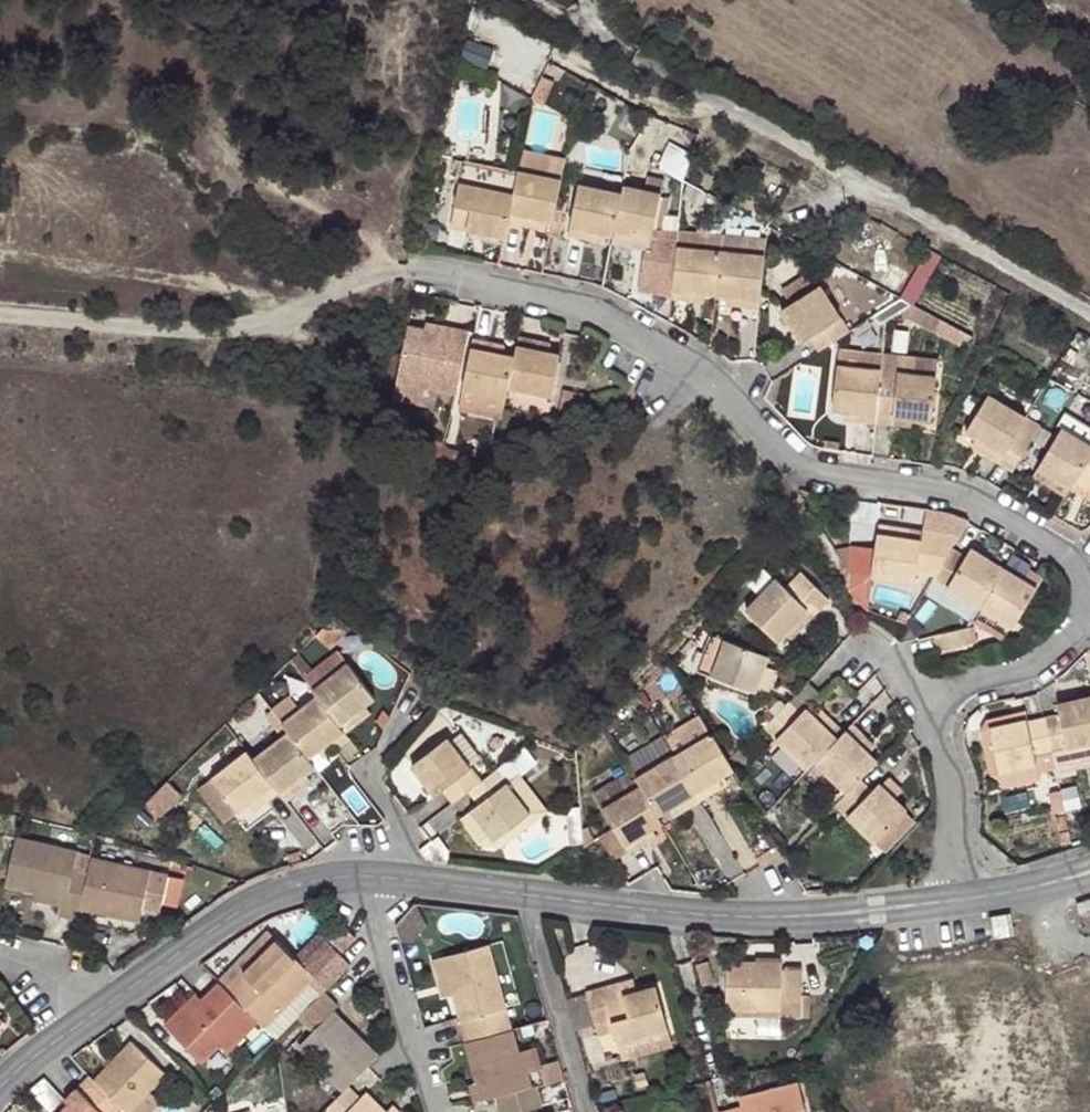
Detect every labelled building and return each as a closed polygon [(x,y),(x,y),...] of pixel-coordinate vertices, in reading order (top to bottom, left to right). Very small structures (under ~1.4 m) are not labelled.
[(572,159),(526,151),(524,163),(569,172),(572,159)] [(524,165),(467,154),(463,173),(519,185),(524,165)] [(569,172),(524,163),(524,165),(519,185),(513,215),(543,222),(545,212),(559,215),(569,172)] [(519,185),(463,173),(454,220),(509,231),(513,215),(519,185)] [(665,185),(630,178),(628,190),(621,224),(656,231),(665,185)] [(599,226),(620,230),(621,224),(628,190),(585,183),(573,234),(597,237),(599,226)] [(726,226),(685,222),(683,237),(724,242),(726,226)] [(656,231),(621,224),(620,230),(618,237),(652,243),(656,231)] [(771,230),(726,226),(724,242),(770,247),(771,230)] [(724,242),(683,237),(682,246),(677,286),(676,292),(708,295),(709,286),(719,287),(724,242)] [(664,283),(677,286),(682,246),(665,242),(658,282),(664,283)] [(770,247),(724,242),(719,287),(732,289),(731,298),(765,300),(770,247)] [(825,348),(857,327),(832,282),(785,306),(804,340),(816,334),(825,348)] [(432,318),(429,327),(441,330),(442,321),(432,318)] [(460,388),(474,329),(442,321),(441,330),(429,327),(410,323),(399,375),(460,388)] [(524,329),(522,340),(541,333),(524,329)] [(522,340),(500,348),(502,337),(478,333),(468,383),(512,393),(514,382),(522,340)] [(541,333),(522,340),(514,382),(559,389),(569,348),(544,340),(545,334),(541,333)] [(887,381),(889,366),(843,360),(836,404),(856,409),(856,419),(881,422),(887,381)] [(887,381),(881,422),(898,424),(899,416),(916,418),(936,421),(942,372),(889,366),(887,381)] [(1022,430),(1030,416),(991,393),(970,430),(991,442),(985,451),(1004,462),(1022,430)] [(916,418),(899,416),(898,424),(915,427),(916,418)] [(1034,439),(1022,430),(1004,462),(1017,469),(1034,439)] [(1077,486),(1080,482),(1089,465),(1089,445),(1065,431),(1042,465),(1077,486)] [(1077,486),(1042,465),(1036,476),(1070,497),(1075,489),(1077,486)] [(1080,482),(1089,488),(1089,465),(1080,482)] [(1080,482),(1077,486),(1075,489),(1089,498),(1089,488),(1080,482)] [(965,535),(891,524),(883,577),(926,582),(928,572),(941,573),(959,543),(965,535)] [(941,573),(939,575),(987,603),(1010,563),(1012,561),(980,542),(975,553),(959,543),(941,573)] [(1035,578),(1010,563),(987,603),(1025,625),(1048,586),(1035,578)] [(875,573),(853,569),(850,586),(869,597),(875,573)] [(1041,569),(1035,578),(1048,586),(1054,577),(1041,569)] [(796,639),(829,605),(803,578),(793,589),(783,581),(750,613),(781,645),(791,635),(796,639)] [(977,642),(972,627),(939,635),(944,651),(977,642)] [(775,655),(737,642),(726,678),(766,689),(775,655)] [(356,664),(322,695),(351,734),(371,717),(366,709),(382,695),(356,664)] [(1055,751),(1089,744),(1089,694),(1062,700),(1064,711),(1047,715),(1055,751)] [(351,734),(322,695),(287,723),(291,729),(315,760),(335,746),(342,752),(356,740),(351,734)] [(768,727),(780,738),(806,711),(795,700),(768,727)] [(806,711),(780,738),(814,768),(820,762),(853,729),(838,714),(830,722),(810,706),(806,711)] [(1030,717),(1028,708),(991,716),(984,728),(995,772),(1006,779),(993,725),(1030,717)] [(1043,769),(1058,766),(1055,751),(1047,715),(1047,714),(1030,718),(1030,717),(993,725),(1006,779),(1007,785),(1045,777),(1043,769)] [(859,724),(853,729),(875,751),(880,745),(859,724)] [(315,760),(291,729),(257,758),(286,797),(293,805),(314,787),(310,782),(323,771),(315,760)] [(875,751),(853,729),(820,762),(852,793),(867,778),(885,761),(875,751)] [(679,756),(705,799),(726,787),(722,778),(740,768),(719,733),(679,756)] [(448,788),(458,800),(476,786),(486,779),(456,736),(417,764),(438,793),(448,788)] [(286,797),(257,758),(251,750),(218,778),(246,814),(261,802),(270,809),(286,797)] [(687,810),(705,799),(679,756),(640,778),(643,784),(660,813),(682,802),(687,810)] [(504,765),(486,779),(476,786),(486,799),(478,804),(479,805),(501,840),(538,810),(514,778),(504,765)] [(524,771),(514,778),(538,810),(501,840),(479,805),(463,817),(483,842),(506,845),(553,809),(524,771)] [(894,776),(887,783),(901,796),(908,789),(894,776)] [(840,806),(839,807),(878,842),(912,808),(913,807),(901,796),(887,783),(886,782),(879,790),(867,778),(852,793),(840,806)] [(166,782),(148,799),(161,813),(179,796),(166,782)] [(648,829),(664,820),(660,813),(643,784),(607,805),(620,827),(632,846),(652,835),(648,829)] [(1058,809),(1067,807),(1063,789),(1054,790),(1058,809)] [(922,818),(912,808),(878,842),(888,852),(922,818)] [(620,827),(605,836),(614,856),(632,846),(620,827)] [(14,831),(5,877),(67,890),(64,909),(81,914),(84,902),(92,863),(73,859),(74,845),(14,831)] [(94,853),(92,863),(84,902),(147,916),(151,902),(170,905),(176,869),(94,853)] [(1067,902),(1072,915),(1089,908),(1089,898),(1089,894),(1067,902)] [(986,917),(1012,927),(1014,922),(1002,906),(986,917)] [(986,917),(984,919),(982,921),(996,938),(1009,930),(1012,927),(986,917)] [(228,980),(234,986),(289,937),(283,931),(228,980)] [(357,963),(351,946),(341,935),(311,961),(289,937),(234,986),(267,1020),(273,1026),(317,986),(326,993),(357,963)] [(448,950),(472,1038),(518,1024),(494,938),(448,950)] [(724,964),(714,966),(719,988),(730,984),(724,964)] [(743,964),(744,1012),(797,1012),(797,1018),(817,1019),(817,975),(797,975),(797,967),(743,964)] [(676,1025),(664,980),(630,989),(625,976),(609,981),(593,986),(594,989),(602,1021),(605,1032),(621,1027),(624,1038),(676,1025)] [(267,1020),(234,986),(228,980),(207,1000),(199,992),(173,1017),(211,1057),(230,1042),(237,1049),(267,1020)] [(594,989),(578,993),(587,1025),(602,1021),(594,989)] [(358,1081),(379,1060),(332,1015),(341,1006),(326,993),(287,1032),(302,1047),(348,1092),(358,1081)] [(482,1077),(476,1079),(481,1097),(487,1095),(501,1091),(534,1081),(528,1062),(523,1043),(518,1024),(472,1038),(482,1077)] [(676,1025),(624,1038),(629,1055),(680,1042),(676,1025)] [(542,1038),(523,1043),(528,1062),(548,1057),(542,1038)] [(84,1086),(109,1111),(128,1111),(131,1108),(134,1111),(148,1111),(182,1078),(145,1042),(107,1079),(101,1072),(93,1077),(84,1086)] [(567,1051),(548,1057),(552,1075),(572,1069),(567,1051)] [(752,1086),(754,1095),(757,1104),(730,1110),(730,1111),(822,1111),(812,1071),(752,1086)] [(542,1078),(534,1081),(501,1091),(506,1110),(548,1099),(542,1078)] [(335,1105),(341,1111),(403,1111),(379,1088),(373,1094),(358,1081),(348,1092),(335,1105)] [(84,1086),(72,1095),(78,1105),(70,1111),(109,1111),(84,1086)] [(754,1095),(727,1101),(729,1111),(730,1110),(757,1104),(754,1095)]
